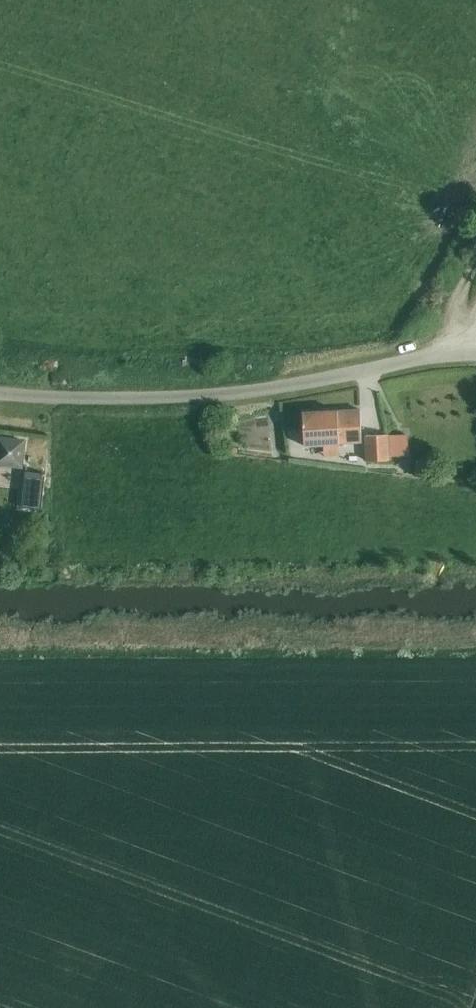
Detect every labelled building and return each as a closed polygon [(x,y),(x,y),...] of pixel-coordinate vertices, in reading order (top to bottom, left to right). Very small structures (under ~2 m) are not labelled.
[(303,417),(304,437),(304,450),(362,447),(361,414),(303,417)] [(408,438),(388,439),(366,440),(367,466),(389,464),(410,464),(408,438)] [(21,466),(23,441),(0,439),(0,464),(21,466)] [(25,472),(21,508),(41,510),(44,474),(25,472)]
